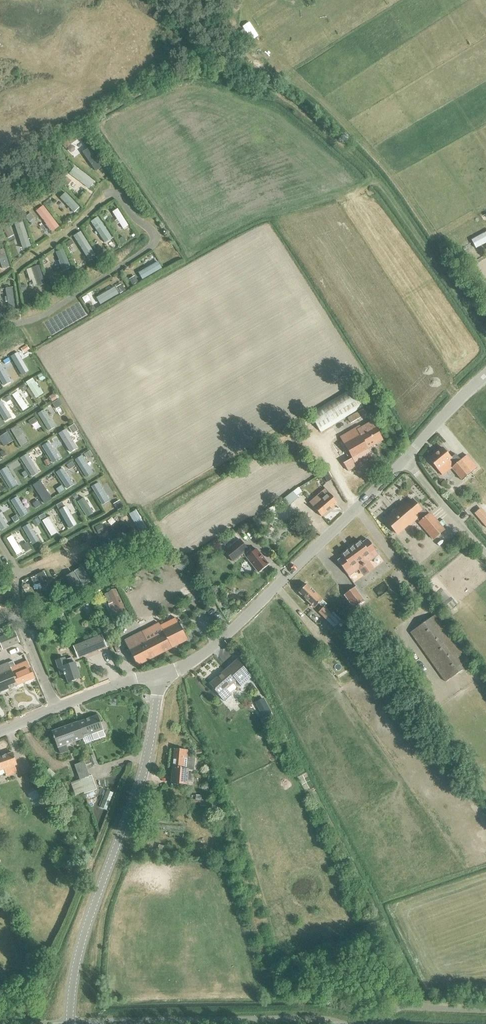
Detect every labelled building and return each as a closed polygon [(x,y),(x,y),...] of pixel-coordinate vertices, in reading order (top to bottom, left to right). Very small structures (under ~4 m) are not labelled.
[(102,166),(89,147),(82,152),(96,171),(102,166)] [(95,181),(75,166),(70,173),(89,188),(95,181)] [(80,207),(65,192),(60,198),(74,212),(80,207)] [(60,227),(43,205),(36,211),(52,232),(60,227)] [(128,225),(118,208),(112,212),(123,229),(128,225)] [(31,214),(25,218),(28,222),(34,219),(31,214)] [(112,238),(98,217),(91,222),(105,243),(112,238)] [(31,246),(22,220),(13,223),(23,249),(31,246)] [(3,229),(3,230),(8,239),(13,235),(8,226),(3,229)] [(95,254),(81,231),(73,236),(88,259),(95,254)] [(3,248),(0,250),(0,262),(2,269),(9,266),(3,248)] [(64,271),(71,268),(63,249),(56,252),(64,271)] [(142,280),(162,268),(158,260),(138,272),(142,280)] [(45,284),(38,265),(31,268),(37,286),(45,284)] [(134,276),(129,279),(132,285),(137,282),(134,276)] [(121,284),(116,288),(119,294),(125,290),(121,284)] [(14,306),(12,287),(6,288),(7,296),(4,297),(5,302),(7,302),(8,307),(14,306)] [(100,305),(119,294),(115,287),(96,298),(100,305)] [(19,357),(13,360),(22,375),(27,371),(19,357)] [(3,383),(9,380),(0,365),(0,377),(3,383)] [(42,373),(37,376),(40,381),(45,378),(42,373)] [(33,378),(26,382),(36,398),(44,393),(40,388),(39,388),(33,378)] [(351,388),(309,414),(321,433),(363,407),(351,388)] [(18,391),(12,394),(21,408),(26,405),(18,391)] [(57,400),(51,404),(55,409),(61,405),(57,400)] [(0,401),(0,412),(5,420),(11,417),(1,401),(0,401)] [(348,418),(351,424),(366,414),(363,409),(348,418)] [(46,410),(38,414),(48,431),(56,427),(46,410)] [(34,417),(28,421),(31,425),(37,421),(34,417)] [(355,428),(340,438),(351,457),(342,462),(348,471),(372,457),(368,449),(383,440),(372,421),(356,430),(355,428)] [(74,424),(68,428),(72,434),(78,431),(74,424)] [(17,429),(12,432),(20,445),(25,442),(17,429)] [(66,430),(59,434),(69,451),(76,447),(66,430)] [(0,437),(0,440),(4,447),(14,441),(8,432),(0,437)] [(56,435),(51,439),(54,443),(59,440),(56,435)] [(49,443),(43,446),(51,459),(56,456),(49,443)] [(466,455),(460,460),(455,454),(451,458),(442,447),(428,459),(442,476),(451,468),(461,481),(477,468),(466,455)] [(31,452),(25,456),(35,473),(41,469),(31,452)] [(83,460),(77,463),(85,476),(91,473),(83,460)] [(17,466),(11,469),(20,483),(25,480),(17,466)] [(65,467),(59,470),(70,488),(75,485),(65,467)] [(322,473),(327,482),(332,479),(327,470),(322,473)] [(53,473),(40,482),(49,495),(57,490),(51,481),(55,477),(53,473)] [(96,483),(91,486),(101,503),(106,499),(96,483)] [(309,502),(321,517),(337,503),(325,489),(309,502)] [(25,492),(19,495),(28,511),(34,508),(31,502),(25,492)] [(292,492),(283,500),(288,506),(297,498),(292,492)] [(17,497),(11,501),(21,518),(28,514),(17,497)] [(84,497),(77,501),(87,517),(93,513),(84,497)] [(36,499),(31,502),(34,508),(40,505),(36,499)] [(419,522),(433,539),(444,530),(430,513),(428,515),(422,508),(421,510),(412,500),(405,505),(404,504),(397,509),(391,514),(385,520),(397,534),(409,524),(410,525),(417,519),(420,522),(419,522)] [(119,501),(113,504),(117,511),(123,507),(119,501)] [(67,509),(61,513),(70,527),(76,524),(67,509)] [(485,526),(485,517),(479,509),(474,513),(485,526)] [(147,530),(136,510),(129,514),(140,534),(147,530)] [(48,517),(42,521),(51,536),(57,533),(48,517)] [(27,523),(22,526),(33,545),(38,541),(27,523)] [(101,524),(95,527),(98,534),(105,531),(101,524)] [(12,535),(7,539),(17,555),(22,552),(12,535)] [(227,536),(221,541),(225,545),(231,540),(227,536)] [(224,551),(232,562),(243,553),(246,557),(258,573),(269,564),(256,549),(251,553),(239,539),(224,551)] [(369,562),(379,555),(367,539),(362,543),(360,541),(341,555),(343,557),(337,560),(349,577),(358,569),(363,576),(374,569),(369,562)] [(27,543),(22,546),(25,552),(30,549),(27,543)] [(178,562),(175,568),(182,572),(186,566),(178,562)] [(36,575),(43,592),(51,589),(44,572),(36,575)] [(80,586),(73,573),(66,577),(73,590),(80,586)] [(118,583),(121,589),(128,585),(125,579),(118,583)] [(298,593),(314,608),(322,600),(318,595),(306,584),(298,593)] [(344,595),(353,608),(364,600),(355,588),(344,595)] [(126,610),(116,590),(104,594),(109,604),(108,604),(114,617),(119,614),(119,613),(126,610)] [(451,597),(444,603),(449,610),(456,604),(451,597)] [(324,607),(318,612),(326,619),(333,627),(341,620),(333,612),(331,614),(324,607)] [(410,632),(445,682),(471,664),(436,614),(410,632)] [(39,621),(41,628),(49,624),(47,618),(39,621)] [(35,619),(30,621),(33,628),(38,626),(35,619)] [(170,649),(188,640),(178,622),(162,630),(159,623),(124,641),(137,666),(161,653),(170,649)] [(350,627),(340,633),(346,641),(355,635),(350,627)] [(0,644),(3,650),(20,643),(15,631),(0,637),(0,644)] [(79,644),(73,647),(77,658),(84,656),(106,647),(102,635),(79,644)] [(67,682),(80,678),(80,677),(75,664),(75,663),(73,663),(72,658),(65,660),(65,658),(56,661),(60,674),(63,673),(64,675),(65,675),(67,682)] [(368,659),(364,661),(367,666),(365,667),(370,674),(375,670),(368,659)] [(14,660),(9,662),(17,685),(18,686),(35,678),(31,668),(28,661),(16,666),(14,660)] [(236,660),(209,684),(215,690),(214,690),(224,701),(232,695),(228,691),(227,689),(236,681),(241,686),(252,677),(236,660)] [(9,662),(0,666),(0,693),(17,685),(9,662)] [(380,676),(374,679),(377,683),(381,689),(383,687),(386,685),(380,676)] [(97,715),(80,722),(86,737),(93,734),(96,740),(105,736),(103,730),(106,729),(103,722),(100,723),(97,715)] [(86,737),(80,722),(52,732),(58,747),(66,744),(83,738),(83,737),(86,737)] [(194,759),(192,759),(192,752),(187,752),(187,750),(174,749),(172,777),(171,783),(171,784),(187,785),(188,769),(193,769),(194,759)] [(17,765),(13,753),(0,757),(0,771),(4,770),(6,776),(17,772),(15,765),(17,765)] [(80,781),(71,784),(76,796),(84,793),(84,795),(97,791),(92,777),(90,778),(89,776),(87,770),(84,763),(75,766),(80,781)] [(107,791),(100,807),(106,811),(113,795),(107,791)] [(159,845),(156,855),(164,857),(167,847),(159,845)]
